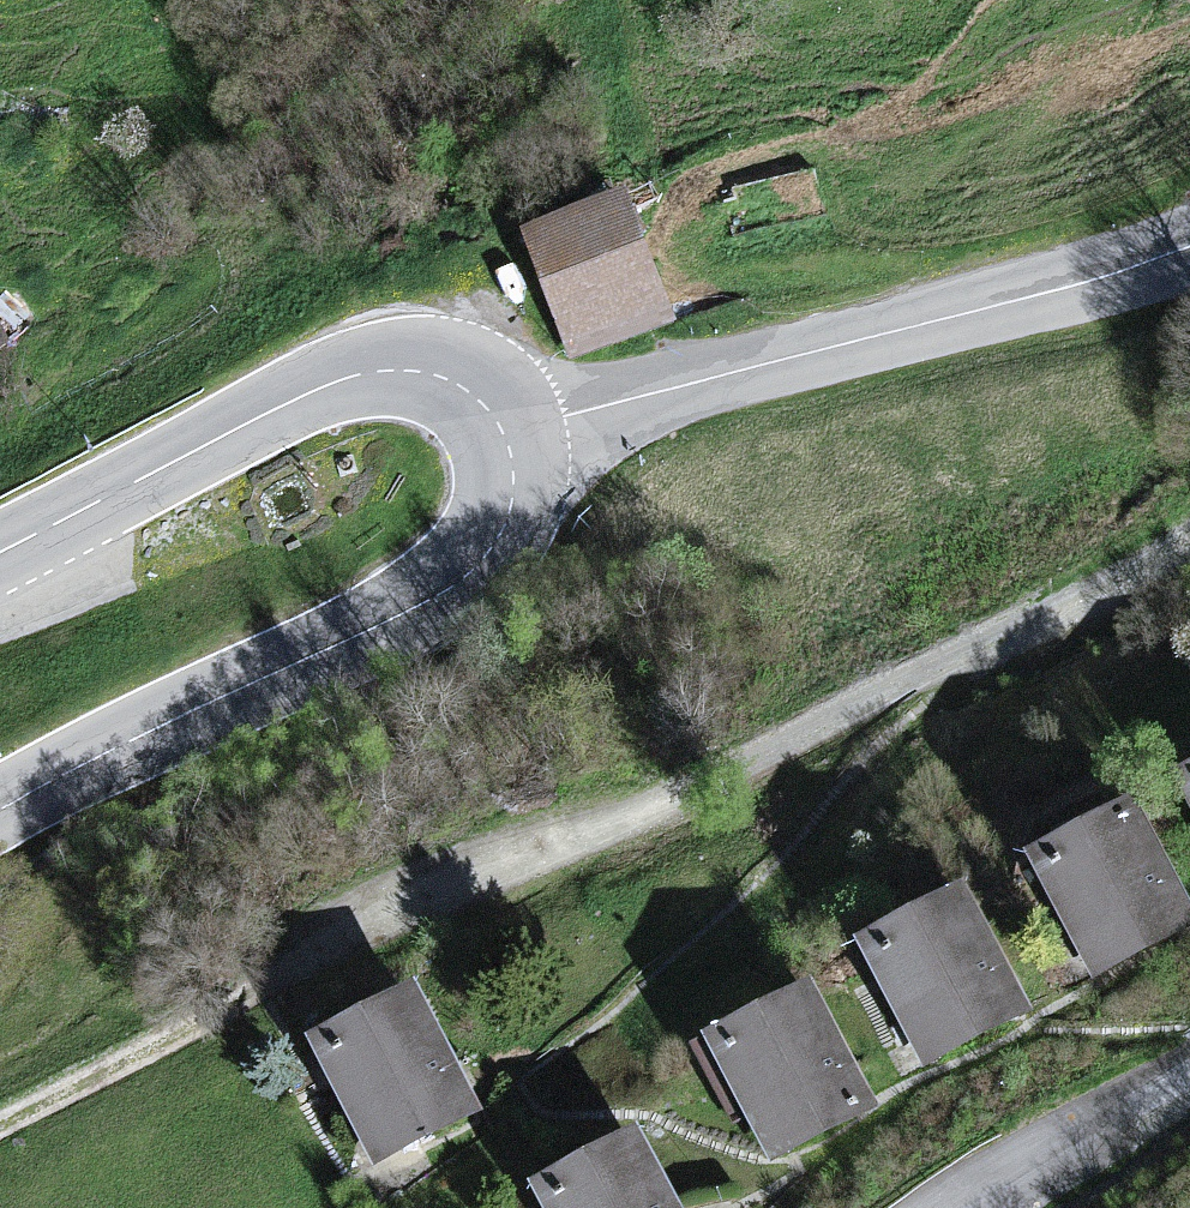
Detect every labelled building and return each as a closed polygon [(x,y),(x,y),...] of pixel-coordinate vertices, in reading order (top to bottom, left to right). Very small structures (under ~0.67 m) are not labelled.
[(638,208),(535,241),(576,367),(679,334),(638,208)] [(1177,787),(1189,810),(1189,780),(1177,787)] [(1030,863),(1100,992),(1189,943),(1189,903),(1137,806),(1030,863)] [(966,893),(863,948),(931,1076),(1034,1021),(966,893)] [(813,989),(706,1046),(777,1178),(884,1120),(813,989)] [(425,1004),(319,1061),(386,1184),(492,1127),(425,1004)] [(535,1196),(542,1207),(675,1207),(637,1140),(535,1196)]
